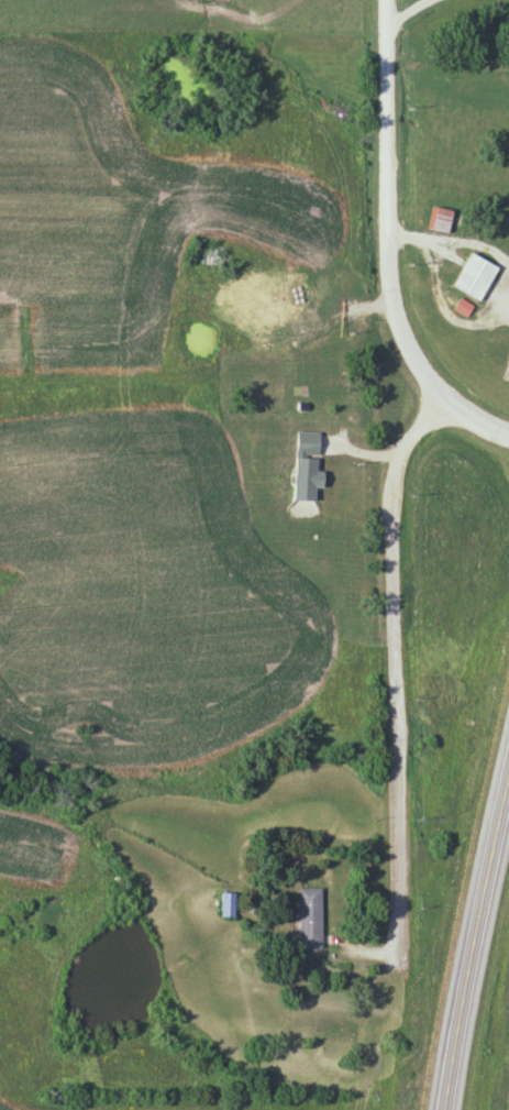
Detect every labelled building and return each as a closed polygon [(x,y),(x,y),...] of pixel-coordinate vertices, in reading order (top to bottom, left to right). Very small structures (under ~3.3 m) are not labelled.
[(450,233),(454,211),(436,207),(432,230),(450,233)] [(194,268),(229,268),(229,246),(194,246),(194,268)] [(453,286),(479,302),(499,269),(472,253),(453,286)] [(298,889),(298,949),(321,949),(321,889),(298,889)]
